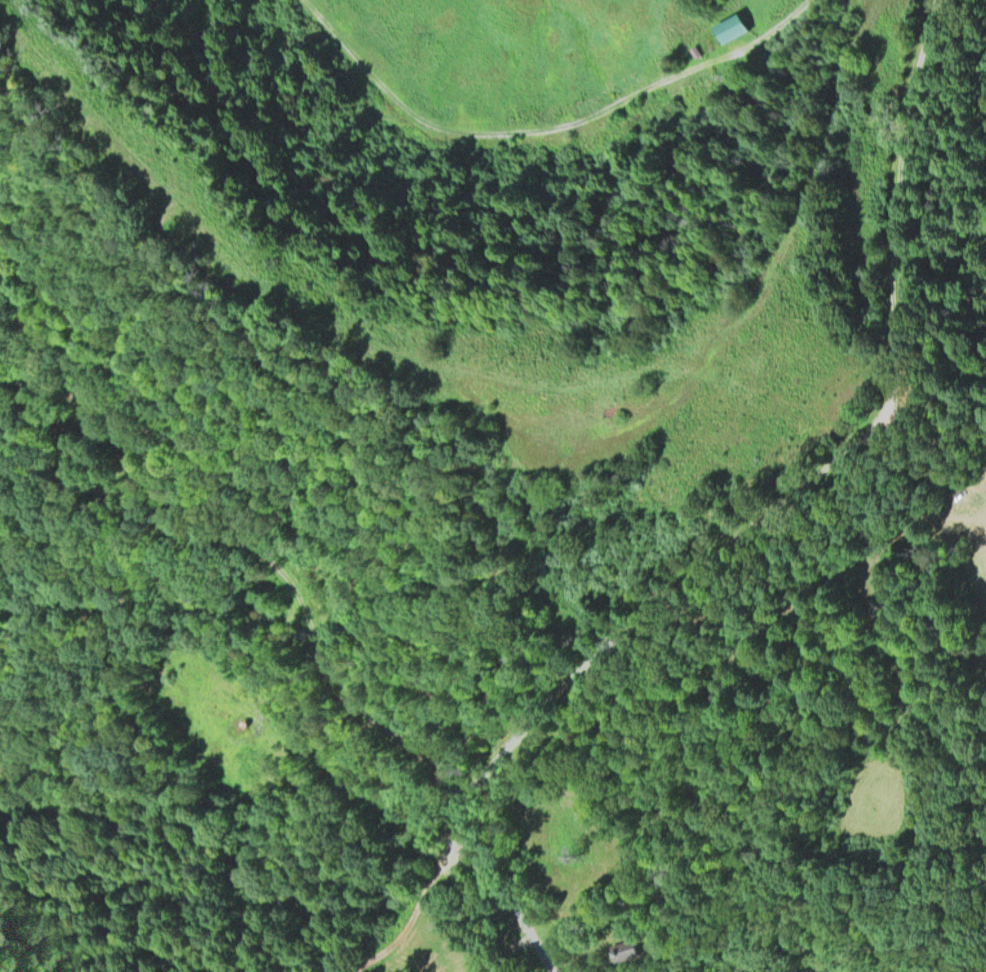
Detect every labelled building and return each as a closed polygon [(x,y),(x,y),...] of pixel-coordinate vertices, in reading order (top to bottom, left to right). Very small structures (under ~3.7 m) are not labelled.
[(714,25),(725,43),(750,27),(739,10),(714,25)] [(607,948),(614,963),(639,952),(633,937),(607,948)]
